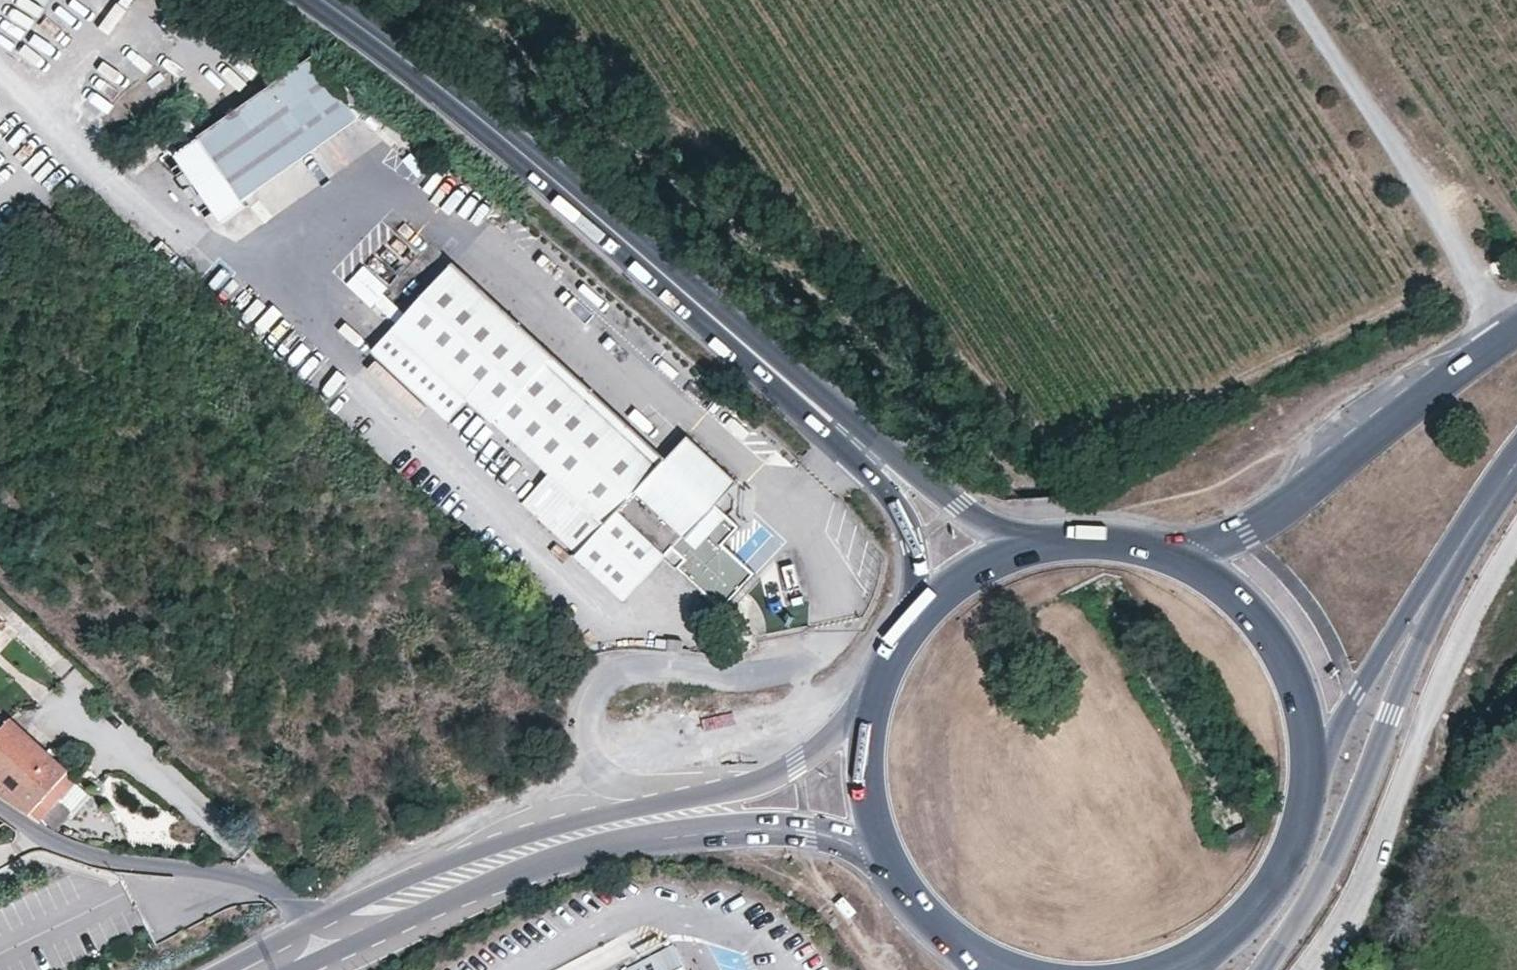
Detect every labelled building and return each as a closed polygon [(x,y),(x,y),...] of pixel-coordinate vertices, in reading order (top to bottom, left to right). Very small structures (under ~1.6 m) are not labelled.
[(238,197),(353,115),(310,54),(171,153),(218,218),(241,202),(238,197)] [(664,456),(601,399),(452,260),(404,311),(395,321),(370,347),(445,417),(465,395),(547,471),(519,500),(575,551),(574,553),(621,600),(661,553),(675,566),(709,598),(719,606),(752,572),(719,542),(736,524),(728,517),(718,507),(730,495),(740,485),(684,434),(664,456)] [(354,271),(378,293),(381,290),(386,284),(362,262),(354,271)] [(372,299),(378,293),(354,271),(345,281),(368,303),(372,299)] [(404,311),(381,290),(378,293),(372,299),(395,321),(404,311)] [(736,501),(730,495),(718,507),(728,517),(736,510),(736,501)] [(684,639),(670,639),(669,649),(683,650),(684,639)] [(76,783),(8,720),(0,728),(0,797),(30,816),(41,821),(44,817),(62,798),(76,783)] [(62,798),(44,817),(57,829),(74,810),(62,798)] [(632,969),(691,969),(678,946),(632,969)]
